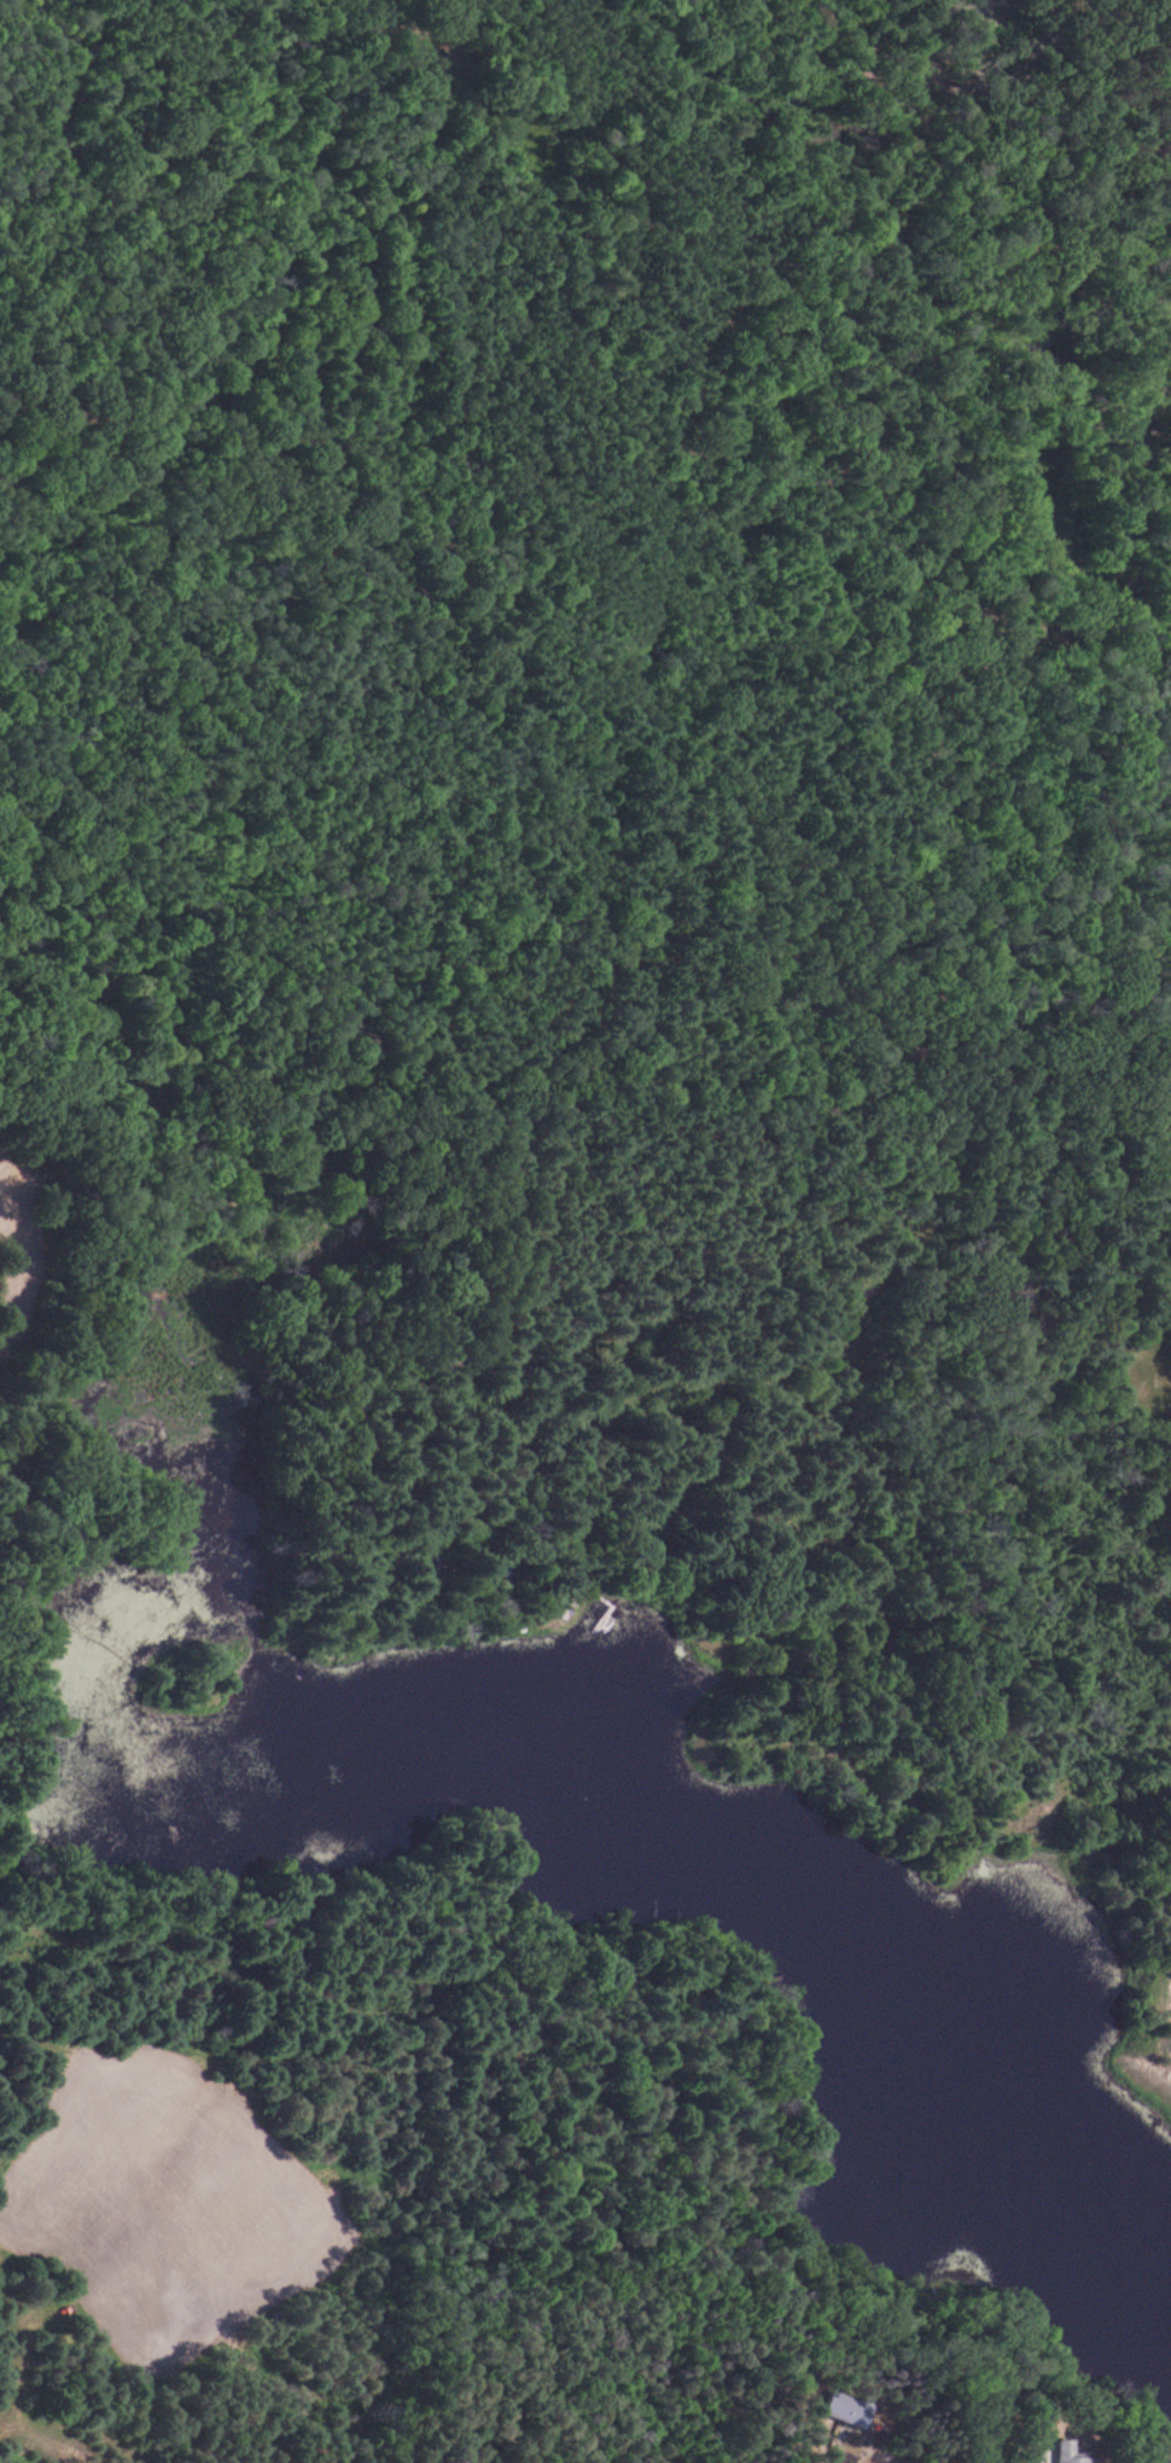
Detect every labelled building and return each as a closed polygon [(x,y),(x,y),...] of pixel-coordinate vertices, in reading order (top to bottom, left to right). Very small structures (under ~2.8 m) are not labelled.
[(843,2423),(852,2400),(818,2387),(809,2410),(843,2423)] [(1053,2453),(1053,2437),(1036,2436),(1035,2462),(1066,2462),(1066,2453),(1053,2453)]
